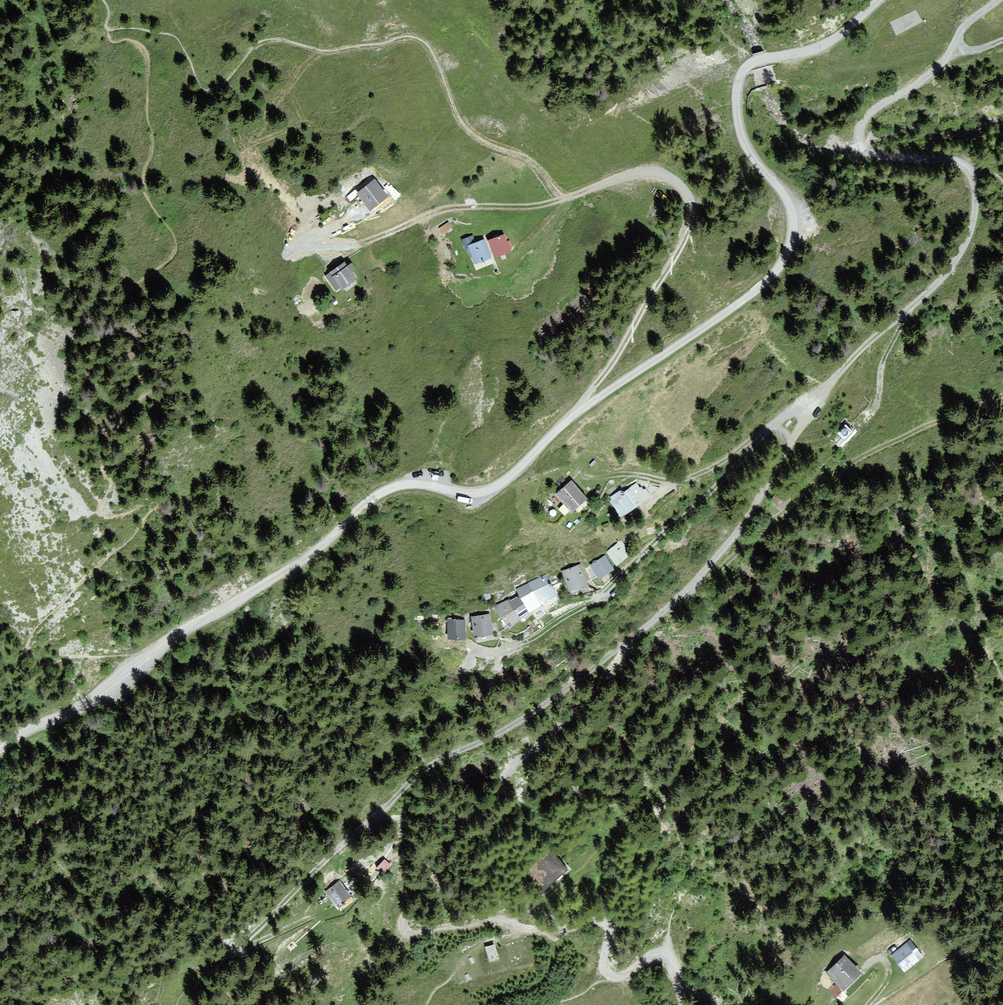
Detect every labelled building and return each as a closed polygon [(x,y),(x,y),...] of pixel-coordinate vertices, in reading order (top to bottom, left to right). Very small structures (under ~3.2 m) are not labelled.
[(391,197),(375,177),(355,192),(371,212),(391,197)] [(511,251),(505,234),(488,240),(495,257),(511,251)] [(492,259),(484,239),(467,246),(474,265),(492,259)] [(358,279),(347,264),(332,274),(342,289),(358,279)] [(570,479),(554,494),(573,515),(589,501),(570,479)] [(632,481),(608,498),(621,517),(651,496),(632,481)] [(620,539),(605,550),(617,568),(633,556),(620,539)] [(604,556),(591,565),(599,578),(613,569),(604,556)] [(580,563),(561,570),(569,591),(588,584),(580,563)] [(546,574),(528,583),(541,604),(556,594),(546,574)] [(516,589),(518,594),(529,612),(541,604),(528,583),(516,589)] [(518,594),(509,599),(521,619),(529,612),(518,594)] [(509,599),(494,606),(508,628),(521,619),(509,599)] [(488,614),(471,616),(474,636),(492,633),(488,614)] [(465,620),(447,619),(447,639),(464,639),(465,620)] [(566,869),(550,851),(531,869),(547,886),(566,869)] [(351,894),(340,881),(326,892),(337,905),(351,894)] [(892,955),(903,971),(922,956),(912,941),(892,955)] [(497,958),(494,945),(487,947),(490,960),(497,958)] [(844,954),(825,973),(845,993),(864,974),(844,954)]
